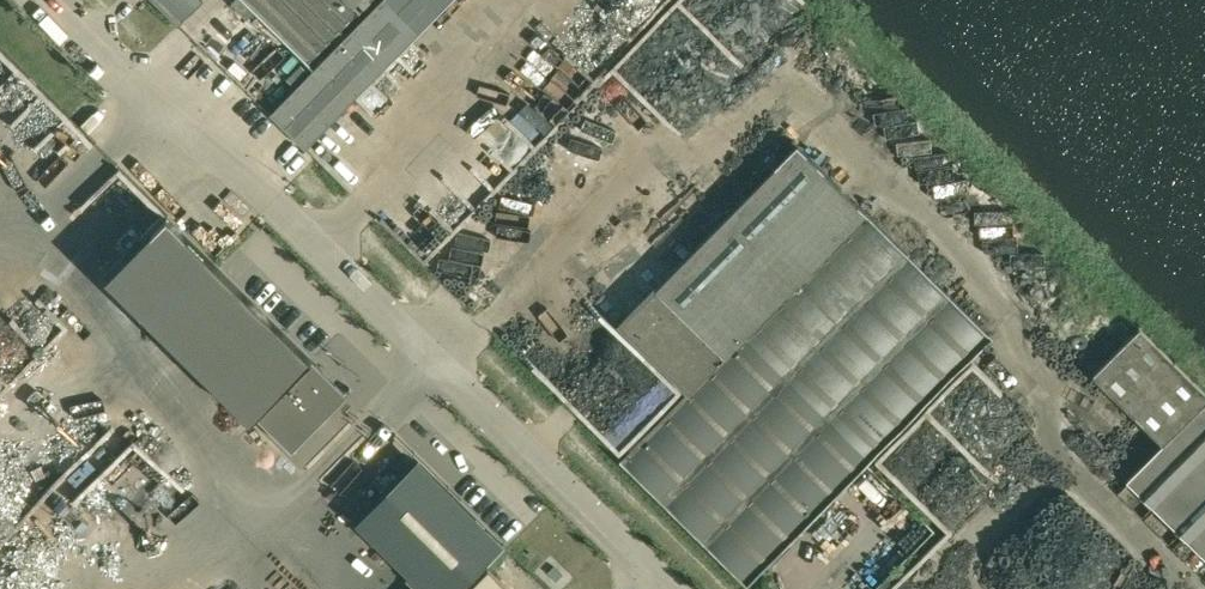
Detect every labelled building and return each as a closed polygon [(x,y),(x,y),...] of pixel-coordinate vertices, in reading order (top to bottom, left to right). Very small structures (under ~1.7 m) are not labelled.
[(178,23),(201,0),(154,0),(178,23)] [(234,1),(298,63),(303,67),(368,0),(235,0),(234,1)] [(270,113),(282,125),(298,142),(306,149),(452,0),(381,0),(270,113)] [(241,24),(250,16),(234,1),(226,9),(241,24)] [(655,290),(723,357),(744,336),(869,458),(989,336),(860,209),(796,146),(655,290)] [(723,357),(655,290),(621,325),(685,389),(675,399),(679,403),(723,357)] [(1164,443),(1204,401),(1204,390),(1140,326),(1093,374),(1164,443)] [(869,458),(744,336),(723,357),(679,403),(623,460),(747,582),(869,458)] [(256,412),(255,413),(292,449),(346,395),(347,393),(323,370),(310,357),(256,412)] [(1164,443),(1128,480),(1204,556),(1204,401),(1164,443)] [(418,461),(356,524),(422,588),(462,588),(505,546),(418,461)] [(555,567),(549,573),(557,581),(563,575),(555,567)] [(488,571),(470,588),(506,588),(488,571)]
